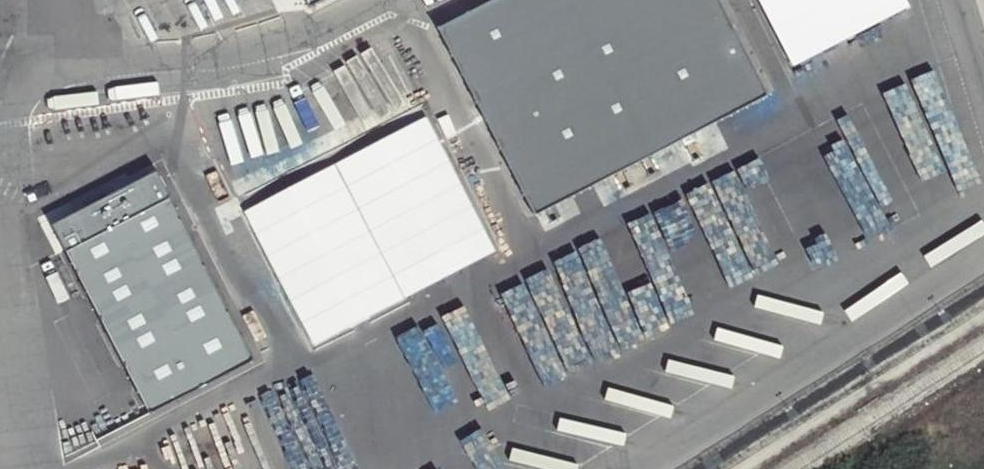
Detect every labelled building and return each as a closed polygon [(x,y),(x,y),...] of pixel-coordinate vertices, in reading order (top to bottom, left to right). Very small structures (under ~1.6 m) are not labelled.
[(309,8),(325,0),(305,0),(309,8)] [(723,0),(497,0),(438,31),(533,214),(770,91),(723,0)] [(795,68),(912,6),(909,0),(759,0),(795,68)] [(853,110),(832,121),(879,214),(901,203),(853,110)] [(428,113),(244,209),(317,346),(500,251),(428,113)] [(736,166),(773,252),(803,239),(814,265),(837,255),(823,223),(843,214),(809,134),(784,144),(814,212),(788,223),(759,156),(736,166)] [(156,171),(53,225),(150,411),(254,357),(156,171)] [(676,202),(631,224),(642,246),(673,231),(684,252),(698,245),(676,202)] [(605,237),(553,257),(560,273),(538,281),(559,333),(549,337),(562,369),(601,353),(598,346),(642,328),(605,237)] [(498,398),(474,354),(479,351),(459,315),(432,330),(476,410),(498,398)]
